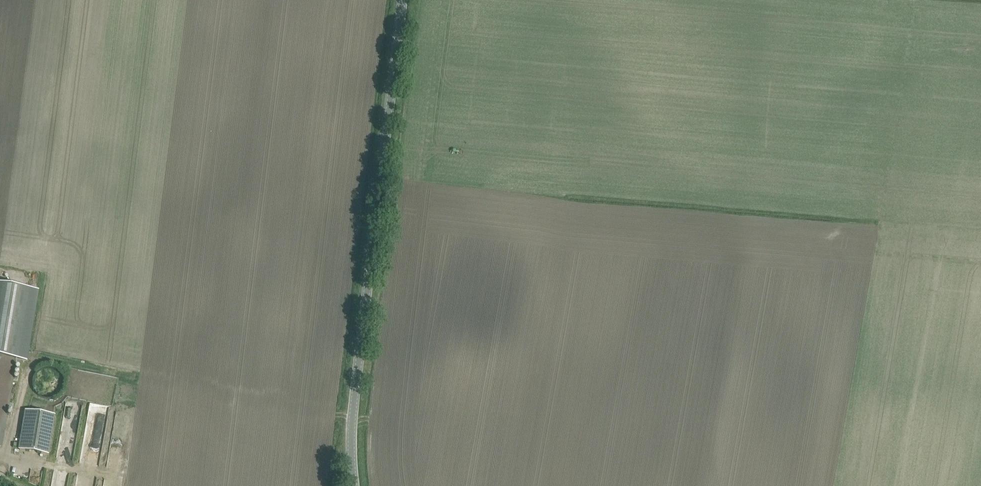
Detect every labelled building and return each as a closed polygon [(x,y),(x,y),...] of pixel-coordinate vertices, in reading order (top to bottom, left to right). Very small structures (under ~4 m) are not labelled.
[(37,289),(0,284),(0,446),(3,447),(13,376),(14,376),(16,360),(27,361),(37,289)] [(19,450),(47,455),(53,416),(26,411),(19,450)]
